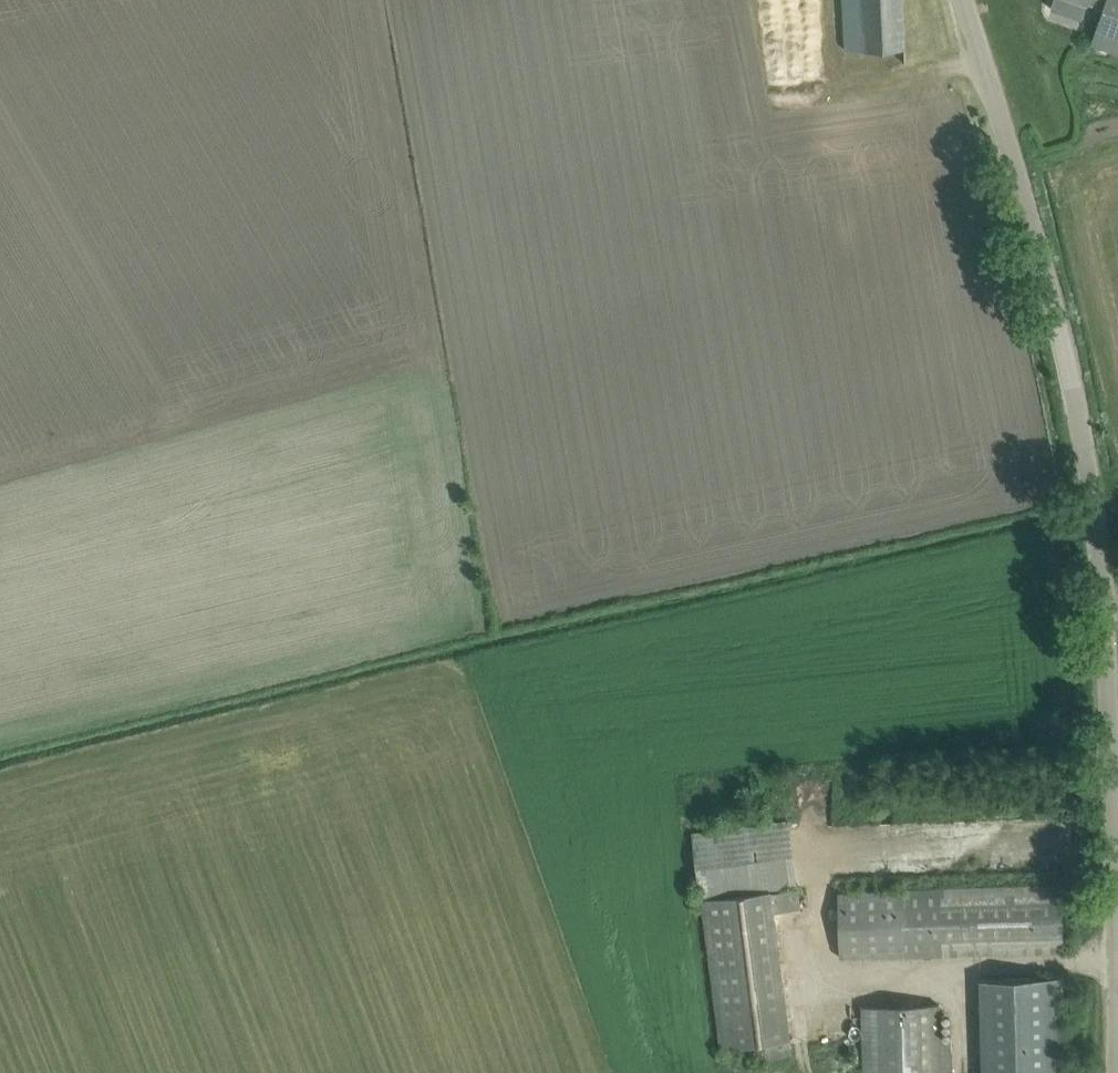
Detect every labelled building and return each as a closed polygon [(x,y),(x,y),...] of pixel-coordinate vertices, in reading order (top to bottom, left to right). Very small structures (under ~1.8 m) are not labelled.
[(848,49),(906,46),(903,0),(846,0),(848,49)] [(1093,42),(1117,51),(1117,0),(1108,0),(1093,42)] [(839,891),(841,958),(1064,951),(1062,885),(839,891)] [(755,1045),(757,1059),(793,1054),(775,911),(802,908),(799,888),(773,891),(773,889),(703,898),(722,1049),(755,1045)] [(1063,976),(981,979),(984,1072),(1066,1072),(1063,976)] [(952,1040),(943,1040),(942,1006),(863,1007),(864,1072),(953,1072),(952,1040)]
